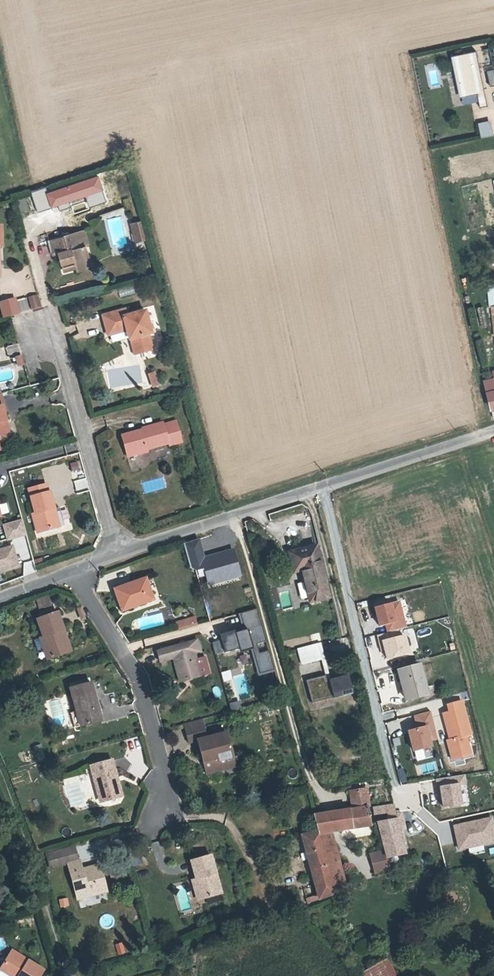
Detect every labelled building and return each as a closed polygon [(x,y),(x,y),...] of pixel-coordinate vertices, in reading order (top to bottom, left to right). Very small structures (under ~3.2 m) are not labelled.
[(477,50),(454,55),(462,95),(477,91),(478,93),(480,107),(488,105),(477,50)] [(462,95),(454,55),(451,56),(460,97),(478,93),(477,91),(462,95)] [(493,85),(493,71),(493,69),(486,70),(488,86),(493,85)] [(479,121),(482,135),(491,133),(488,119),(479,121)] [(146,241),(143,224),(132,226),(136,243),(146,241)] [(86,245),(88,254),(94,253),(88,230),(81,232),(84,246),(86,245)] [(60,256),(63,267),(76,263),(77,268),(91,265),(88,254),(86,245),(84,246),(81,232),(66,235),(67,237),(51,240),(54,253),(59,252),(64,250),(65,255),(60,256)] [(53,248),(51,240),(49,234),(25,240),(28,254),(53,248)] [(76,263),(63,267),(64,272),(77,268),(76,263)] [(91,265),(77,268),(78,273),(92,269),(91,265)] [(132,285),(117,288),(119,296),(134,293),(132,285)] [(78,295),(103,291),(102,286),(77,290),(78,295)] [(36,295),(27,297),(30,310),(40,307),(36,295)] [(19,314),(15,297),(0,301),(0,313),(2,318),(19,314)] [(131,331),(133,339),(141,338),(145,353),(155,350),(151,334),(155,334),(150,312),(131,317),(129,310),(107,316),(112,335),(126,332),(125,324),(129,323),(131,331)] [(141,338),(133,339),(137,355),(145,353),(141,338)] [(17,344),(7,346),(9,354),(19,352),(17,344)] [(157,373),(151,376),(155,390),(162,388),(157,373)] [(490,407),(493,406),(493,378),(485,380),(487,395),(490,407)] [(2,424),(6,441),(10,441),(6,423),(2,424)] [(123,437),(127,452),(133,450),(135,459),(149,455),(149,453),(171,447),(171,449),(184,446),(179,425),(166,428),(166,424),(144,430),(144,432),(145,438),(140,439),(138,434),(123,437)] [(133,450),(127,452),(129,460),(135,459),(133,450)] [(35,519),(32,520),(36,539),(61,533),(57,515),(54,515),(50,499),(48,499),(47,492),(30,496),(35,519)] [(9,512),(6,501),(0,503),(0,507),(2,514),(9,512)] [(6,540),(26,534),(21,517),(1,523),(6,540)] [(19,566),(12,545),(0,548),(0,572),(19,566)] [(305,606),(314,604),(315,607),(325,605),(311,553),(285,559),(290,578),(298,576),(305,606)] [(33,560),(22,561),(23,574),(34,573),(33,560)] [(144,575),(115,584),(122,605),(150,596),(144,575)] [(44,593),(36,595),(39,605),(47,604),(44,593)] [(399,602),(373,609),(380,633),(405,627),(399,602)] [(215,654),(251,646),(257,673),(274,669),(269,649),(258,652),(256,643),(264,641),(257,608),(240,612),(244,628),(220,633),(221,639),(212,641),(215,654)] [(41,618),(45,631),(52,653),(63,650),(61,644),(70,641),(61,611),(41,618)] [(182,615),(171,619),(174,625),(184,622),(182,615)] [(52,653),(45,631),(39,633),(46,655),(52,653)] [(197,671),(206,668),(202,653),(192,656),(190,648),(196,647),(192,634),(170,640),(168,635),(161,637),(160,633),(145,637),(149,650),(153,649),(156,658),(170,654),(177,677),(197,671)] [(403,637),(380,641),(386,660),(408,655),(403,637)] [(61,644),(63,650),(72,647),(70,641),(61,644)] [(329,678),(320,641),(316,642),(320,658),(324,674),(326,679),(329,678)] [(316,642),(297,647),(301,663),(320,658),(316,642)] [(415,666),(398,670),(405,699),(423,694),(415,666)] [(237,667),(220,672),(227,697),(233,695),(229,680),(240,676),(237,667)] [(326,679),(324,674),(305,679),(311,702),(333,696),(333,697),(352,692),(347,674),(329,678),(326,679)] [(67,683),(72,701),(77,719),(98,712),(88,677),(67,683)] [(238,699),(229,704),(232,711),(241,707),(238,699)] [(439,705),(451,761),(472,757),(470,746),(473,745),(463,700),(439,705)] [(77,719),(72,701),(65,703),(69,721),(77,719)] [(431,748),(429,743),(438,740),(428,711),(411,716),(415,728),(404,732),(411,754),(431,748)] [(188,739),(195,737),(201,755),(227,748),(221,728),(201,733),(196,717),(182,721),(188,739)] [(227,748),(201,755),(204,767),(230,760),(227,748)] [(101,787),(103,794),(123,788),(111,753),(86,761),(90,776),(94,774),(98,787),(101,787)] [(481,779),(480,771),(435,777),(437,796),(476,791),(475,780),(481,779)] [(97,796),(103,794),(101,787),(98,787),(94,774),(90,776),(97,796)] [(414,787),(414,780),(403,781),(404,789),(414,787)] [(370,825),(368,814),(367,803),(365,788),(351,790),(353,806),(334,809),(340,828),(370,825)] [(383,812),(368,814),(370,825),(375,824),(382,848),(400,842),(393,815),(398,814),(395,803),(382,806),(383,812)] [(316,830),(329,829),(340,828),(334,809),(311,812),(316,830)] [(451,826),(457,851),(493,843),(493,822),(493,816),(451,826)] [(316,830),(334,892),(348,887),(329,829),(316,830)] [(334,892),(316,830),(300,834),(319,897),(334,892)] [(67,858),(78,854),(74,841),(48,849),(51,862),(67,858)] [(189,859),(194,878),(201,900),(212,897),(224,893),(212,853),(189,859)] [(79,854),(78,854),(67,858),(77,901),(109,892),(104,863),(83,869),(81,863),(79,854)] [(83,869),(104,863),(102,857),(81,863),(83,869)] [(374,876),(389,871),(385,858),(370,862),(374,876)] [(201,900),(194,878),(191,879),(197,901),(201,900)] [(67,898),(59,900),(60,907),(68,905),(67,898)] [(117,954),(125,952),(123,941),(115,943),(117,954)] [(17,975),(41,975),(46,967),(13,946),(3,963),(19,973),(17,975)] [(359,969),(362,975),(392,975),(383,957),(359,969)] [(12,975),(17,975),(19,973),(3,963),(0,968),(0,969),(12,975)]
